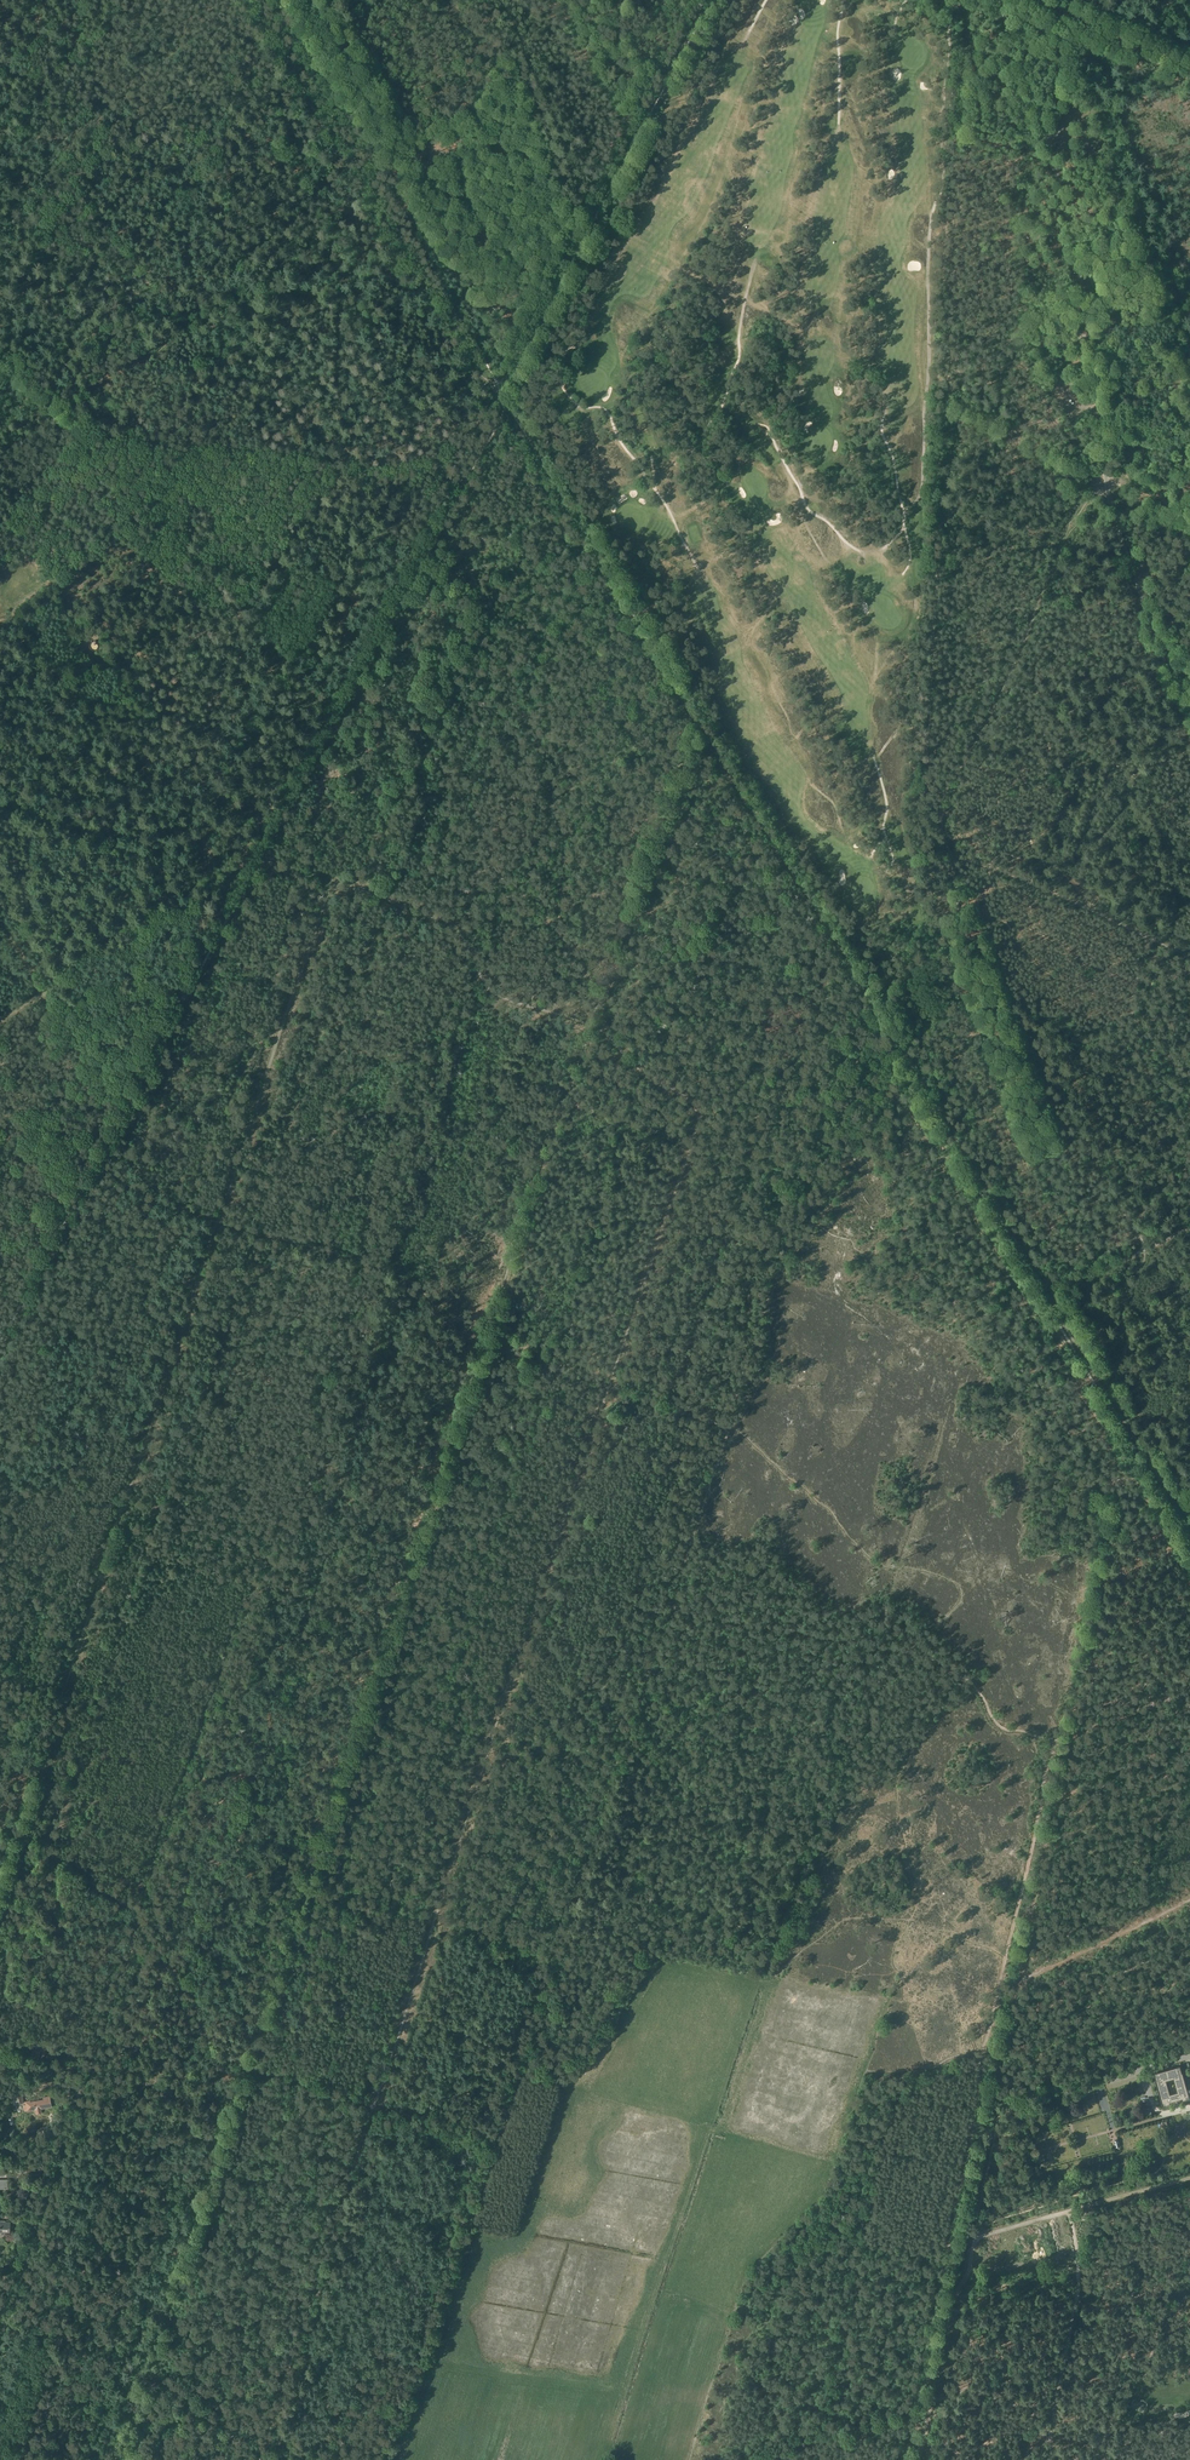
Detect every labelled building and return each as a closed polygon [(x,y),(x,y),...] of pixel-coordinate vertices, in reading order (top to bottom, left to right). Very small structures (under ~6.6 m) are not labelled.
[(84,675),(90,668),(81,661),(76,669),(84,675)] [(1154,2073),(1156,2079),(1155,2080),(1162,2106),(1170,2104),(1169,2102),(1173,2101),(1181,2098),(1182,2100),(1189,2098),(1187,2090),(1182,2072),(1180,2066),(1154,2073)] [(22,2092),(15,2094),(17,2104),(24,2102),(22,2092)] [(27,2111),(35,2110),(35,2112),(38,2114),(41,2114),(42,2111),(42,2109),(53,2107),(50,2096),(43,2097),(44,2099),(31,2101),(30,2100),(25,2101),(26,2104),(24,2105),(25,2111),(27,2111)] [(1181,2126),(1176,2127),(1175,2133),(1179,2136),(1184,2135),(1185,2130),(1181,2126)] [(10,2233),(11,2221),(0,2220),(0,2232),(10,2233)]
